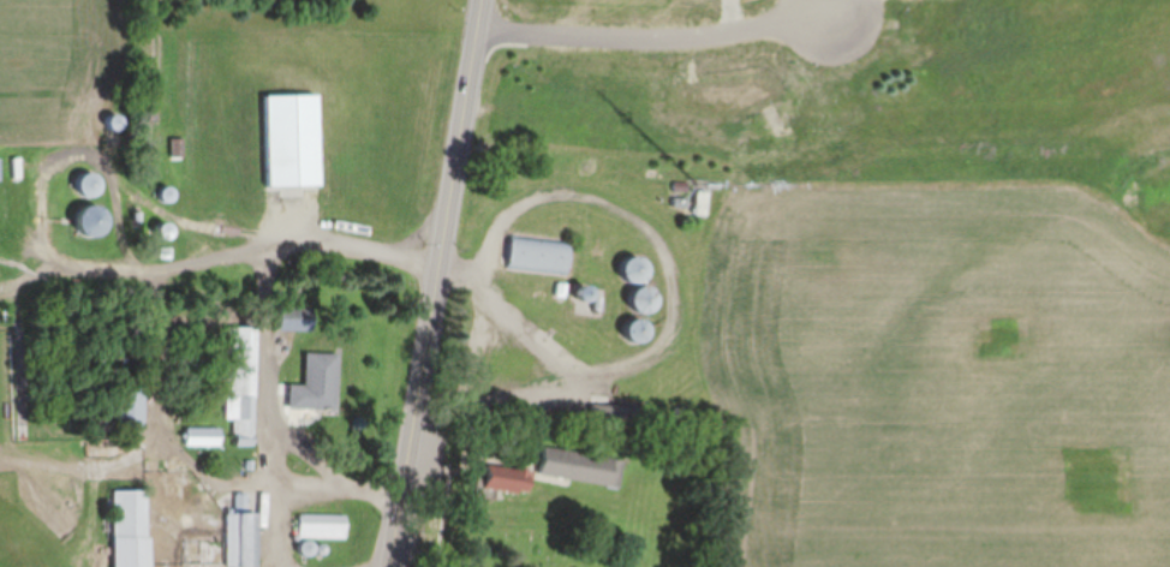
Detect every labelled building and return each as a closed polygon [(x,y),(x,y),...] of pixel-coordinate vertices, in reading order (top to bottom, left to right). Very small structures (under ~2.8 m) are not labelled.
[(266,187),(321,186),(321,94),(265,94),(266,187)] [(85,180),(87,191),(96,190),(94,178),(85,180)] [(708,214),(708,192),(697,192),(697,214),(708,214)] [(105,207),(82,207),(82,234),(105,234),(105,207)] [(570,239),(512,239),(512,270),(570,271),(570,239)] [(651,278),(647,256),(627,259),(631,281),(651,278)] [(659,303),(647,286),(631,297),(644,314),(659,303)] [(278,331),(313,331),(313,307),(278,307),(278,331)] [(647,341),(648,320),(630,319),(629,340),(647,341)] [(256,327),(226,327),(225,421),(236,421),(236,446),(255,446),(256,327)] [(339,353),(305,353),(305,402),(339,402),(339,353)] [(117,427),(145,427),(145,383),(117,383),(117,427)] [(622,488),(627,460),(545,447),(541,474),(622,488)] [(488,474),(487,490),(530,495),(532,479),(488,474)] [(151,490),(115,490),(115,566),(151,566),(151,490)] [(228,512),(228,566),(252,566),(252,512),(228,512)] [(300,539),(348,539),(348,515),(300,515),(300,539)]
